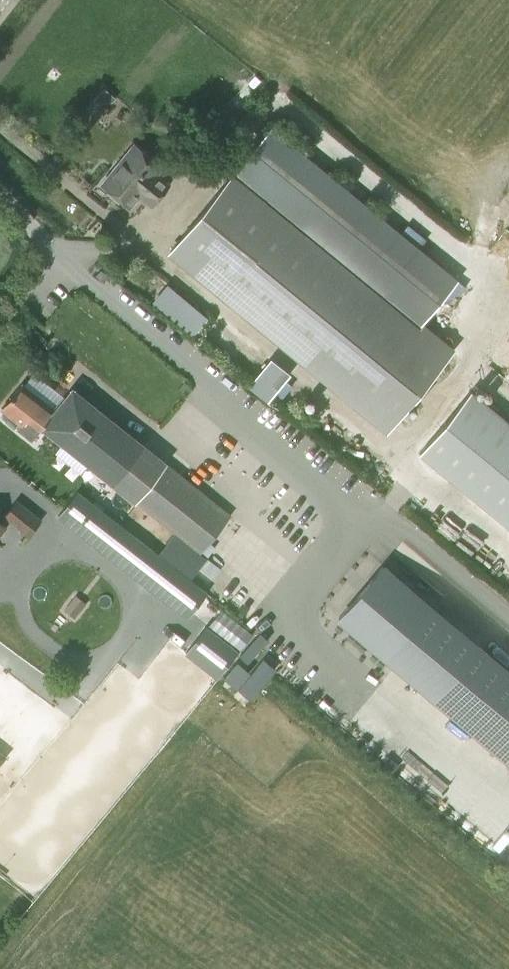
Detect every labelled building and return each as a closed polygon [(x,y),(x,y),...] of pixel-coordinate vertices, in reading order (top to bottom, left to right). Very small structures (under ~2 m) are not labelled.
[(237,91),(245,102),(267,85),(258,74),(237,91)] [(105,88),(85,109),(96,119),(116,98),(105,88)] [(216,118),(207,130),(227,145),(236,133),(216,118)] [(389,428),(453,350),(421,324),(458,279),(272,127),(171,250),(389,428)] [(115,172),(112,170),(102,183),(130,207),(139,197),(151,206),(171,181),(158,171),(163,166),(137,145),(115,172)] [(105,273),(101,269),(95,275),(100,279),(105,273)] [(44,426),(199,551),(230,514),(73,387),(56,409),(23,382),(2,408),(22,423),(18,428),(33,439),(44,426)] [(470,389),(418,453),(508,527),(508,421),(470,389)] [(61,514),(176,605),(192,585),(76,494),(61,514)] [(3,516),(28,536),(42,518),(16,498),(3,516)] [(339,617),(507,758),(508,756),(508,665),(478,639),(385,561),(339,617)] [(192,585),(176,605),(192,617),(208,598),(192,585)] [(75,618),(86,603),(75,594),(64,609),(75,618)] [(252,633),(221,608),(208,625),(238,649),(252,633)] [(205,627),(184,654),(216,680),(237,653),(205,627)] [(268,651),(239,700),(251,707),(280,658),(268,651)]
